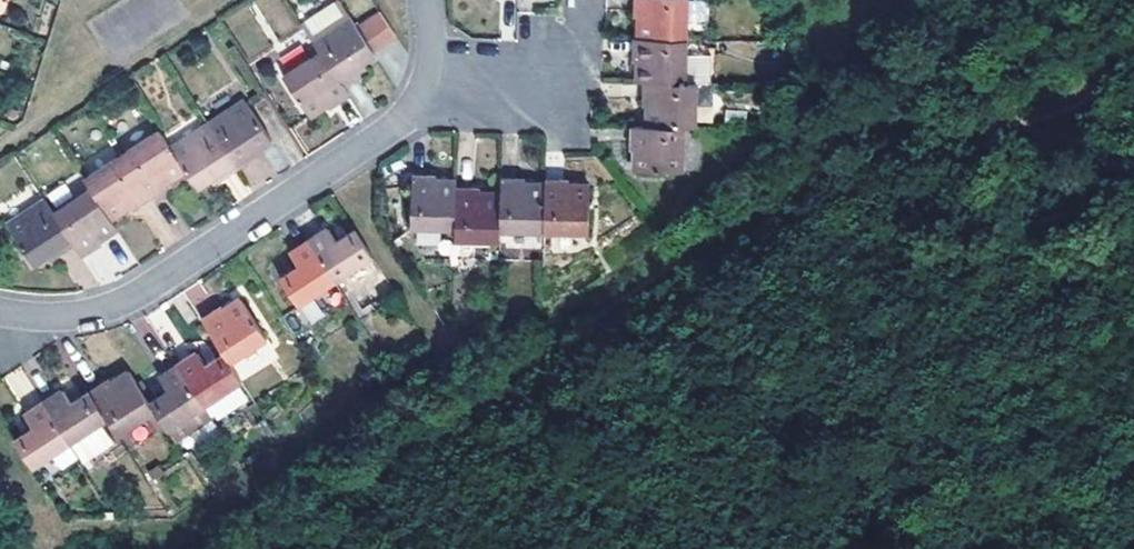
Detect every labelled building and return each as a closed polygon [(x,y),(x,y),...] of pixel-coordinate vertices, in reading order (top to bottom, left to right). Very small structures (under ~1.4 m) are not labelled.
[(331,0),(325,0),(294,21),(313,49),(333,80),(353,67),(350,63),(367,51),(364,47),(347,23),(331,0)] [(628,11),(633,11),(633,34),(680,35),(681,0),(628,0),(628,11)] [(371,7),(347,23),(364,47),(387,30),(371,7)] [(680,48),(680,35),(633,34),(628,34),(627,55),(633,56),(633,78),(639,78),(680,79),(680,48)] [(710,79),(711,48),(680,48),(680,79),(693,79),(710,79)] [(333,80),(313,49),(277,73),(302,111),(319,100),(323,106),(342,93),(333,80)] [(691,121),(693,79),(680,79),(639,78),(639,99),(646,100),(645,121),(679,121),(691,121)] [(201,124),(231,168),(250,155),(247,149),(264,137),(238,99),(201,124)] [(679,166),(679,121),(645,121),(628,120),(628,144),(633,145),(634,165),(679,166)] [(231,168),(201,124),(165,149),(178,167),(192,186),(209,175),(212,180),(231,168)] [(117,154),(146,198),(164,186),(160,179),(178,167),(165,149),(152,130),(117,154)] [(146,198),(117,154),(80,178),(86,186),(106,215),(123,204),(128,210),(146,198)] [(449,183),(449,179),(429,178),(428,172),(406,172),(405,222),(448,223),(449,183)] [(537,227),(538,178),(518,178),(518,173),(494,172),(494,190),(492,225),(537,227)] [(582,228),(584,179),(562,179),(562,174),(538,174),(538,178),(537,227),(582,228)] [(492,225),(494,190),(471,189),(471,184),(449,183),(448,223),(447,236),(492,237),(492,225)] [(106,215),(86,186),(49,211),(71,244),(78,254),(96,242),(93,236),(112,225),(106,215)] [(49,211),(42,200),(5,224),(30,263),(49,252),(51,256),(71,244),(49,211)] [(368,253),(350,226),(332,238),(324,226),(305,238),(330,277),(368,253)] [(542,248),(542,237),(498,238),(498,249),(542,248)] [(330,277),(305,238),(287,250),(294,263),(277,274),(293,302),(330,277)] [(261,338),(237,299),(219,310),(216,305),(196,317),(210,340),(224,362),(261,338)] [(224,362),(210,340),(190,353),(187,348),(169,360),(198,403),(236,379),(224,362)] [(269,347),(232,365),(239,379),(276,361),(269,347)] [(160,427),(198,403),(169,360),(151,372),(153,377),(136,389),(148,408),(160,427)] [(22,368),(4,375),(14,399),(32,391),(22,368)] [(136,389),(123,369),(105,381),(102,376),(83,389),(100,416),(111,432),(148,408),(136,389)] [(100,416),(83,389),(63,401),(55,389),(37,401),(63,440),(100,416)] [(63,440),(37,401),(17,414),(24,426),(7,437),(25,465),(63,440)] [(206,416),(198,403),(160,427),(168,440),(206,416)]
